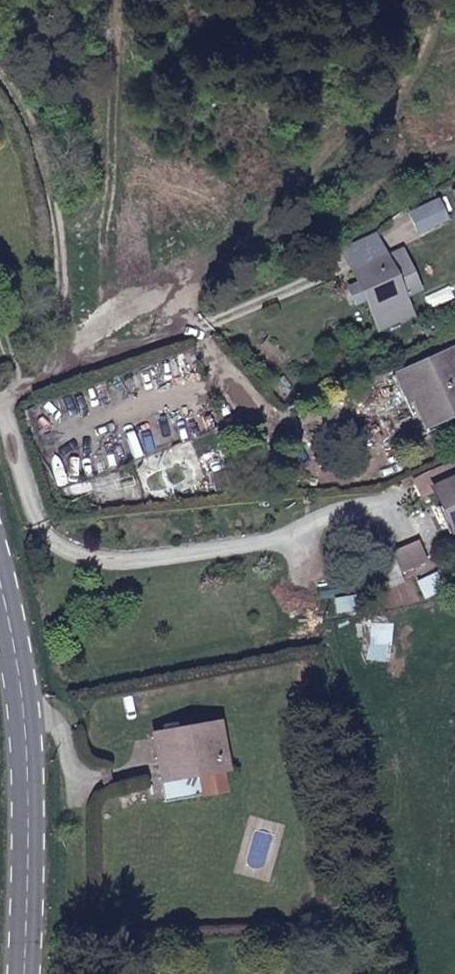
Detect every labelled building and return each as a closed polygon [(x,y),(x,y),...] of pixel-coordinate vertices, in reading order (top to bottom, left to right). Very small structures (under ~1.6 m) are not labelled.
[(443,223),(436,209),(412,222),(419,235),(443,223)] [(348,245),(358,268),(387,255),(378,231),(348,245)] [(387,255),(404,296),(421,290),(404,247),(387,255)] [(358,268),(363,280),(369,295),(385,330),(413,317),(404,296),(387,255),(358,268)] [(363,280),(350,286),(357,300),(369,295),(363,280)] [(397,373),(425,436),(454,423),(454,348),(397,373)] [(454,482),(454,469),(434,478),(438,489),(454,482)] [(438,489),(445,506),(454,528),(454,527),(454,482),(438,489)] [(447,530),(454,528),(445,506),(438,509),(447,530)] [(222,738),(167,744),(175,809),(229,804),(222,738)] [(175,809),(167,744),(160,745),(166,810),(175,809)] [(229,804),(175,809),(175,814),(230,808),(229,804)]
